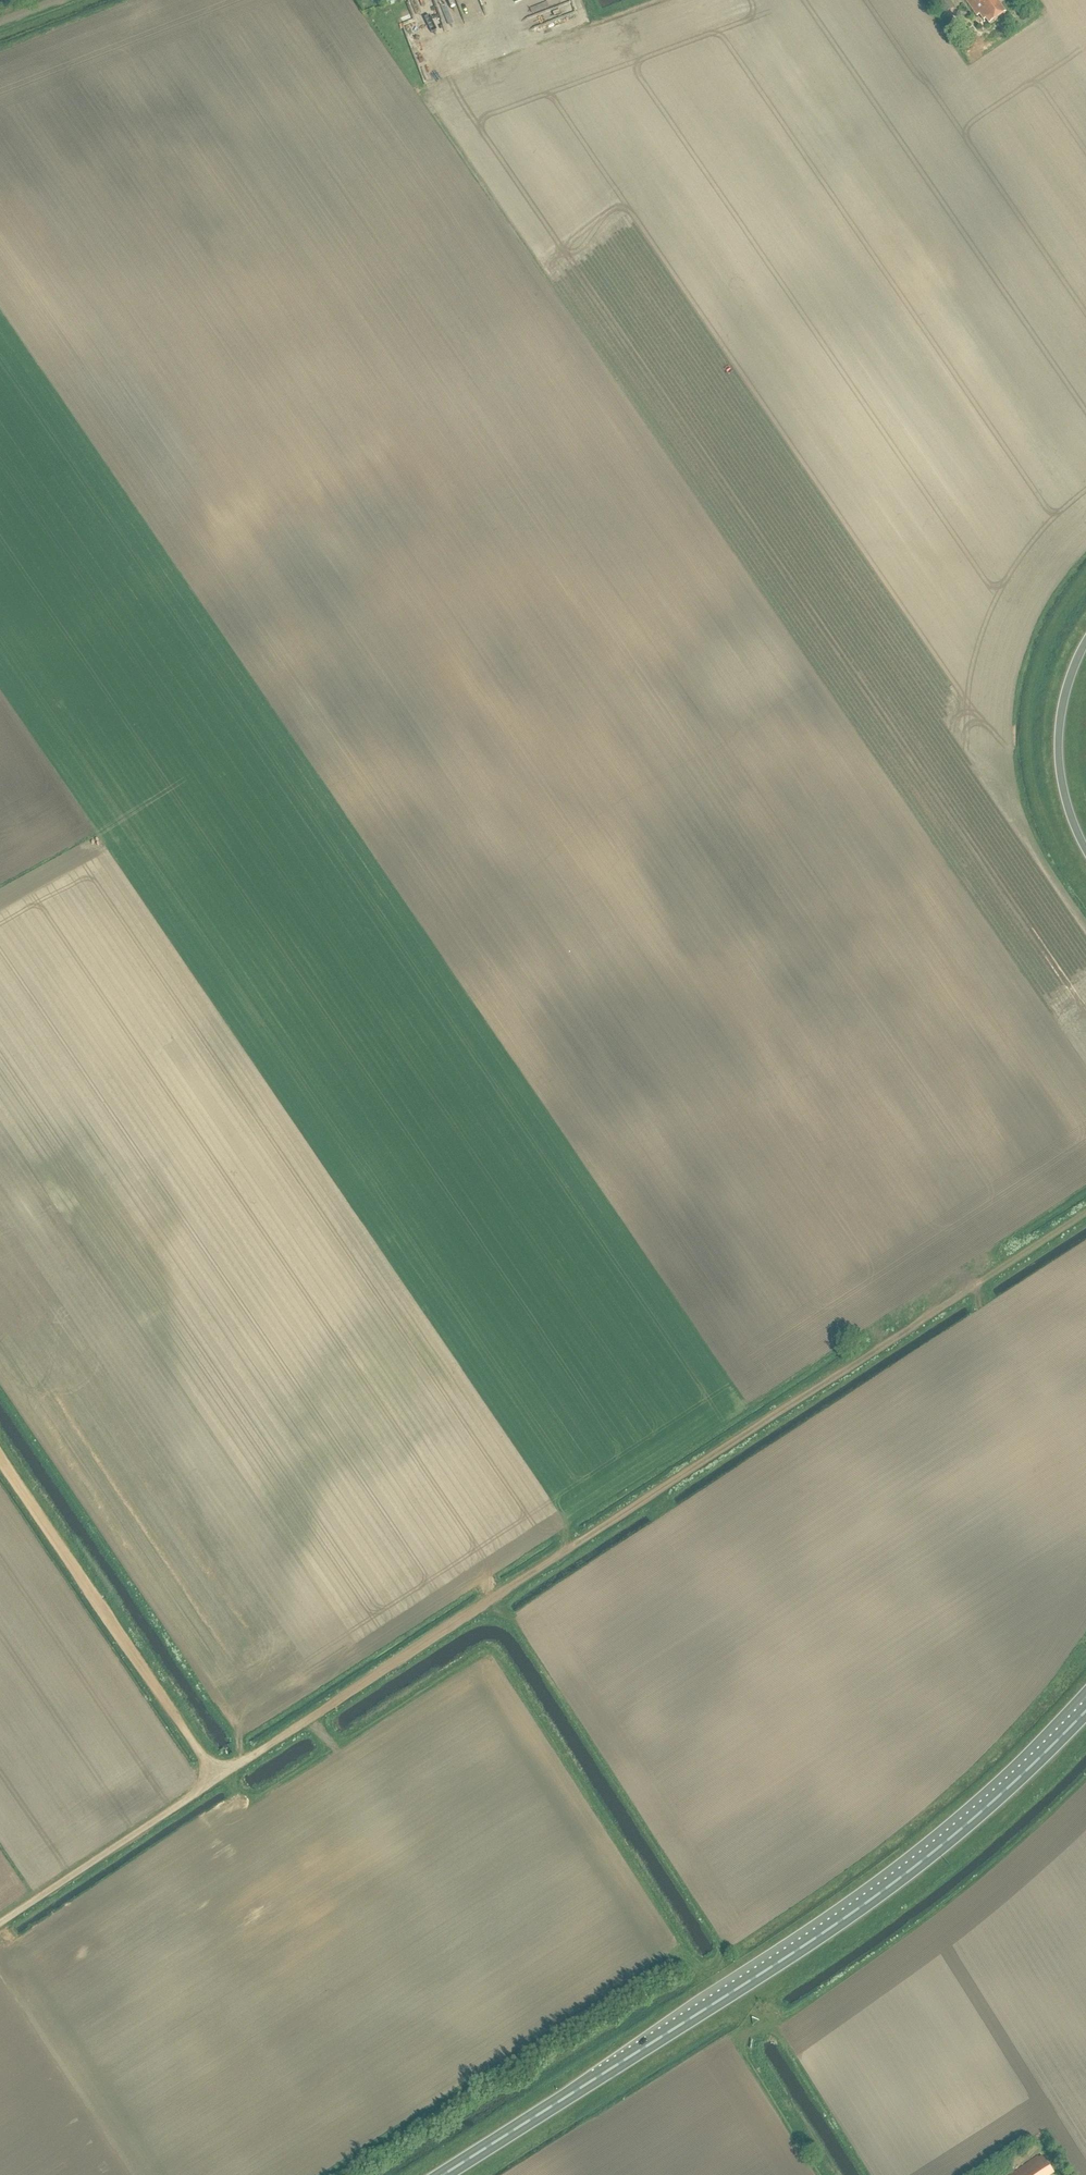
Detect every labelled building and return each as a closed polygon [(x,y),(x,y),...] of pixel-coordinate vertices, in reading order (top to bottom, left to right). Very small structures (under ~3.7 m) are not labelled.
[(955,8),(949,0),(939,0),(936,2),(945,15),(955,8)] [(1004,14),(997,3),(1002,0),(965,0),(977,16),(979,15),(983,21),(985,20),(989,25),(1004,14)] [(429,83),(415,93),(419,98),(433,88),(429,83)] [(1055,2174),(1041,2154),(1010,2174),(1053,2174),(1055,2174)]
